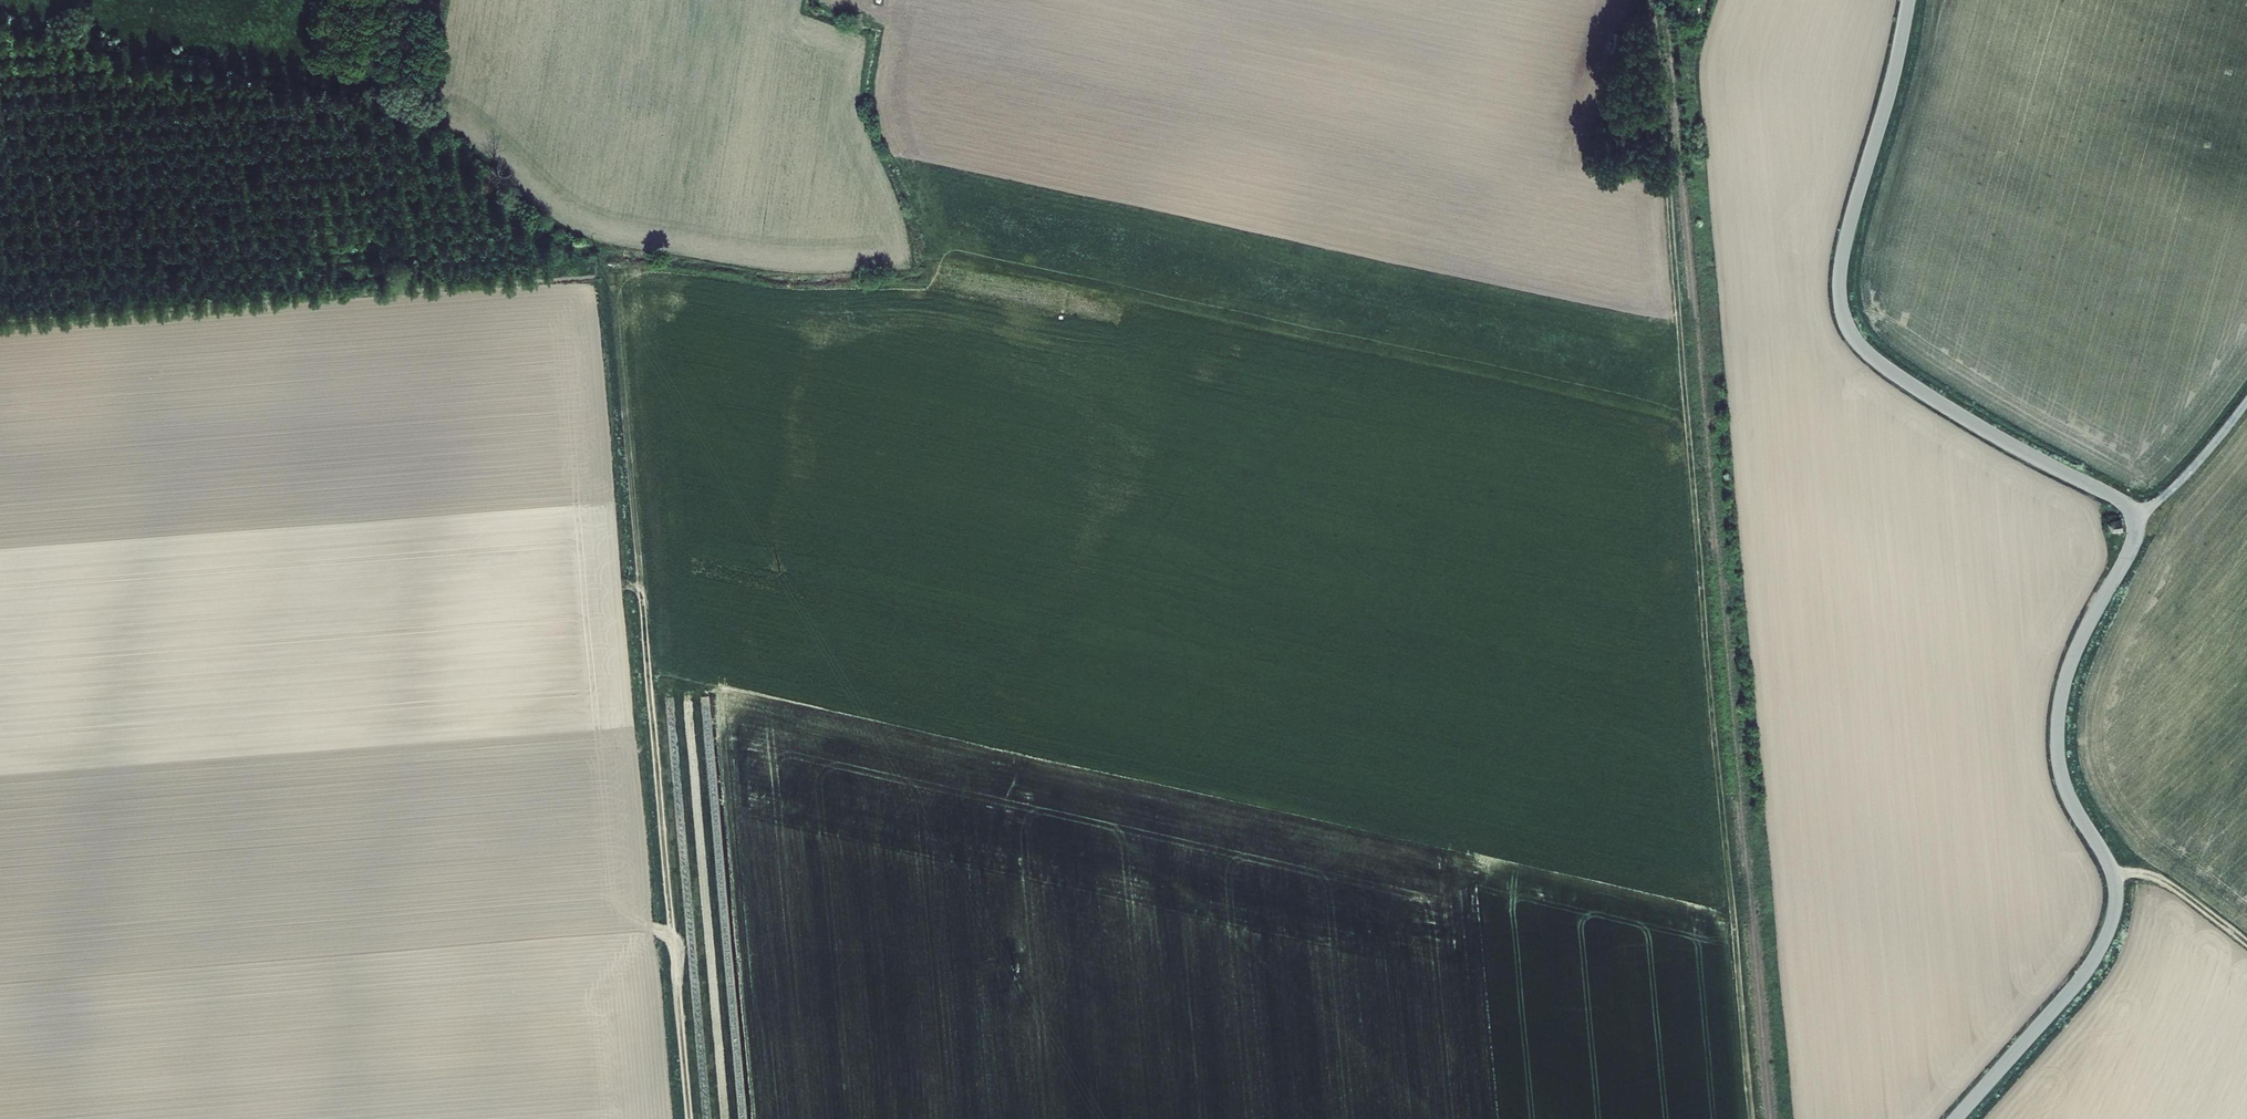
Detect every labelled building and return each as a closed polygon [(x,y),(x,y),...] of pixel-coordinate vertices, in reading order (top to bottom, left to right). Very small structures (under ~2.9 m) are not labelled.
[(2120,517),(2107,518),(2108,531),(2121,530),(2120,517)]
